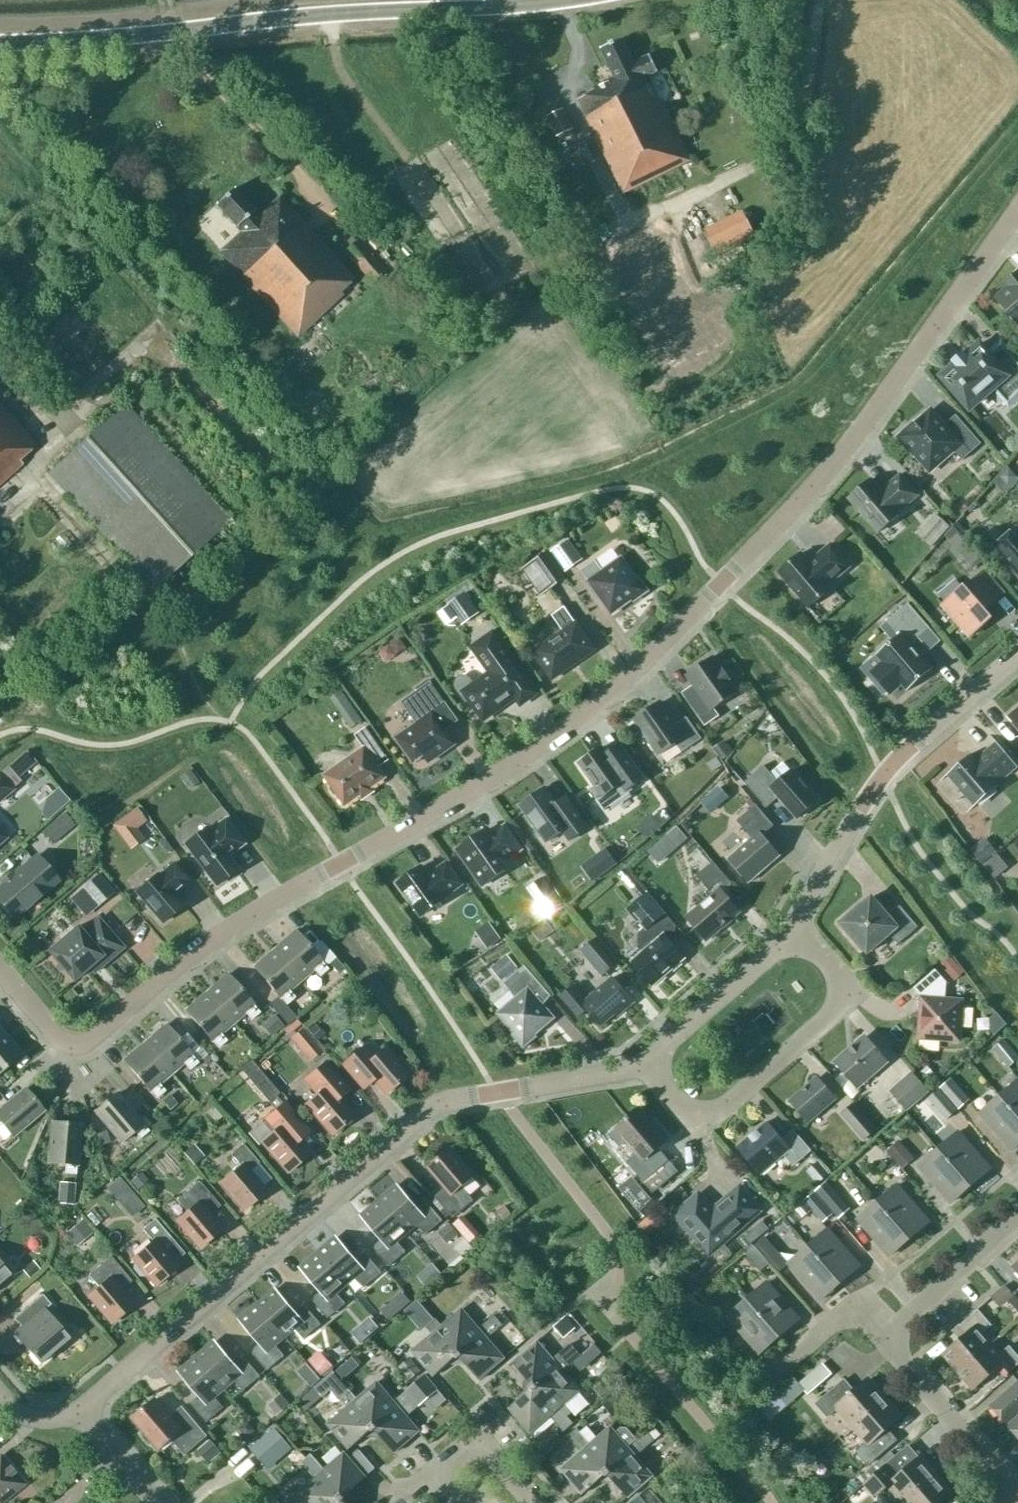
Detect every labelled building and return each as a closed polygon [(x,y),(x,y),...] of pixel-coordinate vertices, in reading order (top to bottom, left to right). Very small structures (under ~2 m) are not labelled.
[(624,193),(690,160),(653,85),(662,81),(657,71),(658,71),(650,55),(635,62),(623,38),(601,48),(615,77),(594,87),(595,91),(578,99),(624,193)] [(563,110),(548,117),(557,136),(572,129),(563,110)] [(297,337),(342,294),(340,291),(354,279),(279,196),(259,215),(234,188),(215,205),(241,232),(220,250),(297,337)] [(343,251),(371,282),(384,270),(356,239),(343,251)] [(997,299),(1001,296),(1017,316),(1017,280),(997,298),(997,299)] [(955,366),(943,376),(970,407),(993,386),(1009,404),(1017,397),(1017,363),(1001,343),(987,354),(979,345),(967,356),(963,351),(951,361),(955,366)] [(214,398),(221,390),(205,377),(198,384),(214,398)] [(48,472),(154,590),(230,521),(124,403),(48,472)] [(23,463),(20,460),(36,445),(0,405),(0,484),(23,463)] [(942,423),(931,410),(915,424),(913,422),(897,437),(915,456),(916,454),(930,470),(953,449),(962,459),(981,443),(956,415),(947,423),(942,423)] [(900,473),(881,490),(872,479),(848,498),(877,532),(901,513),(899,511),(918,495),(900,473)] [(915,536),(930,549),(950,527),(934,514),(915,536)] [(1016,526),(993,546),(1017,575),(1017,529),(1016,526)] [(568,539),(552,551),(566,570),(582,559),(568,539)] [(809,561),(802,552),(779,572),(809,606),(832,587),(829,584),(850,565),(831,543),(809,561)] [(958,552),(969,566),(978,559),(966,545),(958,552)] [(522,569),(541,595),(565,578),(546,552),(522,569)] [(603,570),(595,559),(581,570),(612,613),(647,590),(638,577),(636,578),(621,557),(603,570)] [(966,587),(964,585),(940,606),(969,638),(992,618),(987,612),(1006,595),(985,570),(966,587)] [(447,604),(462,625),(479,612),(465,592),(447,604)] [(897,636),(876,655),(884,665),(878,670),(892,687),(899,681),(907,691),(933,669),(912,644),(918,638),(928,649),(938,640),(940,641),(941,640),(908,603),(885,622),(897,636)] [(552,615),(563,631),(534,652),(553,679),(595,649),(577,622),(576,622),(565,606),(552,615)] [(492,633),(473,648),(491,672),(474,685),(470,679),(467,677),(464,677),(460,677),(458,679),(456,682),(456,686),(457,689),(466,701),(469,699),(484,719),(516,696),(521,703),(536,693),(492,633)] [(687,673),(695,684),(683,692),(705,724),(719,715),(714,709),(738,692),(728,679),(730,678),(725,669),(723,671),(712,656),(687,673)] [(401,702),(416,722),(394,737),(413,764),(423,757),(429,764),(457,744),(447,729),(459,721),(431,681),(401,702)] [(629,724),(640,740),(647,735),(659,754),(677,742),(683,750),(701,738),(687,718),(677,725),(661,701),(629,724)] [(1008,717),(1017,729),(1017,708),(1008,717)] [(385,777),(378,767),(389,759),(366,727),(355,735),(364,748),(325,775),(345,805),(385,777)] [(713,747),(722,759),(733,751),(728,743),(727,744),(724,740),(713,747)] [(976,759),(971,753),(948,773),(975,805),(999,785),(997,783),(1017,766),(996,742),(976,759)] [(601,747),(579,763),(595,786),(590,789),(604,810),(633,790),(631,787),(644,778),(620,743),(606,753),(601,747)] [(820,799),(792,768),(777,781),(763,765),(744,782),(766,807),(777,797),(797,820),(820,799)] [(0,771),(0,803),(16,789),(14,788),(22,781),(8,766),(1,772),(0,771)] [(180,777),(189,790),(199,783),(190,769),(180,777)] [(46,798),(42,812),(48,819),(70,800),(59,787),(46,798)] [(719,787),(710,794),(718,803),(727,796),(719,787)] [(575,806),(564,814),(543,788),(521,804),(537,826),(536,828),(535,831),(539,836),(542,837),(544,836),(548,841),(563,831),(570,840),(589,826),(575,806)] [(751,838),(728,858),(748,882),(779,855),(762,835),(773,825),(755,804),(736,821),(751,838)] [(42,831),(53,844),(76,825),(65,812),(42,831)] [(226,877),(230,877),(235,873),(236,870),(238,868),(228,855),(244,843),(225,818),(209,830),(206,827),(184,844),(216,885),(226,877)] [(505,826),(487,838),(482,832),(458,849),(483,885),(508,868),(503,861),(521,848),(505,826)] [(676,826),(649,852),(659,863),(687,838),(676,826)] [(136,827),(122,838),(131,849),(144,838),(136,827)] [(970,849),(982,863),(996,851),(984,837),(970,849)] [(594,855),(604,869),(615,861),(605,847),(594,855)] [(58,880),(37,855),(0,887),(0,901),(14,918),(58,880)] [(739,911),(722,890),(731,882),(712,861),(696,875),(713,895),(701,906),(691,905),(690,921),(695,922),(708,936),(705,939),(705,940),(739,911)] [(162,922),(183,904),(174,894),(189,880),(174,862),(158,875),(157,874),(136,892),(162,922)] [(422,915),(445,898),(444,897),(462,883),(447,862),(429,876),(422,866),(398,883),(422,915)] [(115,892),(99,873),(82,888),(98,907),(115,892)] [(542,877),(532,884),(549,909),(559,902),(542,877)] [(638,920),(646,929),(653,923),(665,914),(647,893),(641,898),(627,910),(637,921),(638,920)] [(841,922),(867,953),(889,934),(897,944),(918,926),(899,905),(887,915),(871,896),(841,922)] [(137,908),(116,921),(129,941),(136,937),(146,952),(159,943),(137,908)] [(489,914),(476,924),(489,941),(503,930),(489,914)] [(73,981),(97,960),(102,965),(123,947),(98,918),(82,931),(77,926),(48,951),(73,981)] [(663,934),(653,923),(646,929),(640,934),(640,942),(646,949),(632,961),(653,985),(684,958),(664,934),(663,934)] [(322,961),(296,931),(275,949),(301,979),(313,969),(319,976),(328,969),(322,962),(322,961)] [(581,951),(602,976),(616,964),(594,939),(581,951)] [(275,949),(254,967),(277,994),(268,1002),(287,1023),(296,1015),(286,1005),(295,997),(289,990),(301,979),(275,949)] [(491,968),(502,981),(518,967),(507,955),(491,968)] [(955,962),(947,970),(954,979),(963,971),(955,962)] [(525,965),(504,983),(517,998),(499,1013),(515,1032),(512,1035),(523,1048),(537,1037),(534,1033),(553,1017),(533,995),(543,986),(525,965)] [(935,969),(913,988),(922,998),(919,1038),(959,1040),(962,1001),(945,999),(946,982),(935,969)] [(207,992),(233,1023),(245,1012),(251,1020),(260,1012),(254,1005),(228,974),(207,992)] [(573,985),(560,996),(578,1017),(587,1009),(601,1025),(620,1009),(623,1012),(634,1002),(612,977),(586,1000),(573,985)] [(227,1040),(221,1033),(233,1023),(207,992),(185,1010),(212,1041),(218,1048),(227,1040)] [(261,1024),(270,1035),(283,1024),(273,1013),(261,1024)] [(288,1031),(305,1047),(317,1034),(301,1018),(288,1031)] [(171,1073),(183,1063),(190,1070),(198,1062),(192,1055),(166,1024),(145,1042),(171,1073)] [(3,1032),(0,1035),(0,1072),(21,1054),(3,1032)] [(835,1062),(853,1083),(856,1086),(886,1060),(865,1036),(835,1062)] [(1008,1067),(1017,1058),(1017,1056),(1003,1039),(991,1049),(1008,1067)] [(159,1083),(160,1083),(171,1073),(145,1042),(124,1060),(150,1091),(157,1098),(165,1091),(159,1083)] [(359,1083),(370,1073),(387,1092),(407,1075),(383,1048),(372,1057),(362,1046),(342,1063),(359,1083)] [(260,1064),(273,1080),(286,1069),(272,1054),(260,1064)] [(333,1133),(353,1116),(338,1099),(350,1089),(325,1061),(304,1079),(317,1094),(306,1103),(333,1133)] [(889,1090),(907,1110),(929,1091),(911,1070),(889,1090)] [(835,1098),(822,1083),(818,1078),(790,1101),(808,1121),(835,1098)] [(951,1078),(939,1088),(958,1109),(969,1099),(951,1078)] [(1017,1117),(1017,1079),(1000,1095),(1017,1117)] [(2,1123),(13,1136),(43,1110),(25,1088),(0,1109),(0,1125),(2,1123)] [(958,1109),(939,1088),(927,1098),(946,1119),(958,1109)] [(95,1111),(121,1142),(134,1131),(140,1138),(149,1131),(153,1136),(162,1128),(147,1111),(138,1118),(117,1093),(95,1111)] [(1012,1149),(1017,1144),(1017,1117),(1000,1095),(980,1112),(1012,1149)] [(289,1131),(301,1121),(284,1102),(263,1119),(273,1131),(262,1140),(289,1172),(309,1154),(289,1131)] [(840,1114),(863,1141),(876,1129),(853,1102),(840,1114)] [(658,1147),(666,1141),(638,1108),(626,1118),(627,1119),(610,1133),(620,1146),(626,1140),(637,1153),(626,1162),(643,1182),(653,1194),(679,1172),(658,1147)] [(761,1174),(783,1155),(793,1166),(811,1150),(793,1129),(782,1139),(767,1121),(737,1147),(761,1174)] [(76,1174),(77,1165),(80,1124),(52,1122),(48,1162),(65,1164),(64,1173),(76,1174)] [(990,1168),(958,1132),(938,1149),(970,1185),(990,1168)] [(887,1146),(901,1161),(913,1150),(898,1135),(887,1146)] [(183,1152),(193,1164),(204,1155),(193,1143),(183,1152)] [(231,1154),(241,1165),(221,1182),(245,1209),(265,1192),(248,1172),(260,1162),(243,1143),(231,1154)] [(474,1200),(462,1186),(473,1176),(450,1149),(430,1166),(447,1186),(435,1196),(453,1218),(474,1200)] [(938,1149),(919,1166),(951,1202),(970,1185),(938,1149)] [(57,1202),(73,1203),(75,1182),(59,1180),(57,1202)] [(209,1215),(221,1205),(200,1180),(177,1199),(187,1211),(178,1219),(201,1247),(221,1229),(209,1215)] [(816,1191),(838,1218),(850,1209),(827,1182),(816,1191)] [(639,1184),(626,1195),(639,1211),(652,1200),(639,1184)] [(929,1221),(897,1185),(877,1202),(909,1238),(929,1221)] [(398,1186),(380,1201),(406,1231),(415,1223),(425,1234),(443,1220),(426,1201),(417,1208),(398,1186)] [(699,1195),(677,1214),(710,1252),(759,1210),(740,1188),(713,1211),(699,1195)] [(804,1201),(823,1223),(833,1214),(814,1192),(804,1201)] [(134,1193),(120,1204),(131,1217),(145,1205),(134,1193)] [(380,1201),(362,1216),(382,1239),(372,1247),(389,1266),(406,1251),(396,1239),(406,1231),(380,1201)] [(877,1202),(858,1219),(889,1255),(909,1238),(877,1202)] [(85,1215),(95,1226),(105,1218),(95,1207),(85,1215)] [(65,1228),(77,1241),(93,1226),(81,1213),(65,1228)] [(133,1264),(133,1269),(139,1276),(144,1276),(147,1273),(157,1284),(177,1267),(160,1248),(171,1238),(155,1218),(142,1229),(152,1241),(133,1257),(137,1261),(133,1264)] [(860,1265),(828,1229),(808,1246),(840,1282),(860,1265)] [(345,1283),(355,1275),(365,1286),(382,1272),(366,1253),(356,1260),(337,1238),(319,1253),(345,1283)] [(744,1254),(760,1272),(770,1263),(754,1246),(744,1254)] [(808,1246),(789,1263),(821,1299),(840,1282),(808,1246)] [(319,1253),(301,1268),(321,1291),(312,1299),(328,1318),(337,1310),(345,1303),(335,1292),(345,1283),(319,1253)] [(130,1279),(132,1281),(111,1256),(89,1275),(99,1287),(89,1295),(112,1322),(133,1305),(121,1291),(121,1286),(130,1279)] [(21,1268),(29,1277),(39,1268),(32,1259),(21,1268)] [(0,1262),(0,1283),(11,1274),(0,1262)] [(779,1336),(799,1319),(767,1282),(747,1299),(779,1336)] [(991,1296),(1000,1307),(1014,1295),(1004,1285),(991,1296)] [(284,1335),(294,1327),(304,1339),(321,1324),(305,1305),(296,1313),(276,1290),(258,1305),(284,1335)] [(42,1293),(14,1317),(22,1327),(14,1333),(40,1363),(70,1338),(45,1309),(51,1304),(42,1293)] [(728,1316),(760,1353),(779,1336),(747,1299),(728,1316)] [(285,1355),(275,1343),(284,1335),(258,1305),(240,1320),(260,1343),(251,1351),(267,1370),(285,1355)] [(460,1352),(483,1333),(487,1338),(495,1331),(486,1321),(479,1328),(462,1308),(442,1325),(442,1326),(437,1330),(456,1352),(456,1357),(460,1358),(460,1357),(460,1352)] [(943,1352),(959,1371),(990,1344),(981,1333),(991,1324),(978,1308),(960,1324),(966,1332),(943,1352)] [(495,1331),(502,1324),(494,1315),(486,1321),(495,1331)] [(437,1330),(442,1326),(442,1325),(436,1318),(426,1326),(432,1334),(412,1351),(433,1376),(455,1357),(456,1357),(456,1352),(437,1330)] [(487,1338),(483,1333),(460,1352),(460,1357),(460,1358),(478,1379),(504,1357),(487,1338)] [(537,1385),(539,1383),(558,1366),(562,1370),(570,1364),(581,1354),(570,1342),(551,1358),(536,1341),(512,1362),(531,1384),(531,1385),(537,1385)] [(235,1365),(216,1342),(198,1357),(223,1387),(233,1379),(243,1391),(260,1376),(244,1357),(235,1365)] [(594,1344),(583,1354),(590,1362),(602,1352),(594,1344)] [(974,1387),(997,1367),(1005,1377),(1017,1365),(1017,1355),(1009,1344),(998,1353),(990,1344),(959,1371),(974,1387)] [(312,1364),(321,1375),(332,1365),(324,1355),(312,1364)] [(398,1366),(409,1379),(420,1370),(409,1356),(398,1366)] [(198,1357),(180,1372),(199,1395),(190,1403),(206,1422),(216,1414),(223,1407),(213,1396),(223,1387),(198,1357)] [(798,1383),(808,1394),(832,1373),(822,1362),(798,1383)] [(531,1389),(536,1390),(555,1412),(550,1416),(557,1423),(566,1415),(559,1407),(579,1391),(562,1371),(562,1370),(558,1366),(539,1383),(537,1385),(531,1385),(531,1384),(531,1389)] [(332,1370),(314,1386),(322,1395),(331,1388),(347,1407),(328,1424),(349,1448),(370,1429),(371,1429),(371,1425),(352,1404),(357,1399),(332,1370)] [(376,1425),(375,1430),(394,1452),(419,1431),(405,1415),(438,1387),(426,1373),(411,1387),(402,1395),(410,1404),(402,1411),(398,1406),(376,1425)] [(885,1397),(869,1379),(856,1390),(845,1378),(817,1402),(829,1416),(839,1407),(854,1424),(885,1397)] [(371,1425),(371,1429),(375,1430),(376,1425),(398,1406),(402,1411),(410,1404),(402,1395),(394,1401),(377,1382),(357,1399),(352,1404),(371,1425)] [(991,1405),(1007,1425),(1017,1415),(1017,1382),(991,1405)] [(531,1389),(509,1408),(530,1432),(550,1415),(550,1416),(555,1412),(536,1390),(531,1389)] [(267,1404),(276,1414),(289,1403),(280,1393),(267,1404)] [(900,1415),(885,1397),(854,1424),(869,1441),(859,1450),(870,1463),(898,1438),(888,1426),(900,1415)] [(133,1418),(159,1449),(171,1439),(185,1455),(207,1435),(182,1406),(170,1416),(155,1399),(133,1418)] [(557,1423),(564,1431),(573,1423),(566,1415),(557,1423)] [(1017,1438),(1017,1415),(1007,1425),(1017,1438)] [(609,1474),(610,1470),(632,1451),(627,1446),(636,1439),(626,1427),(622,1427),(616,1433),(610,1426),(591,1443),(584,1435),(575,1443),(582,1451),(586,1447),(605,1469),(605,1474),(609,1474)] [(577,1427),(568,1436),(575,1443),(584,1435),(577,1427)] [(275,1428),(250,1449),(261,1461),(286,1440),(275,1428)] [(610,1470),(609,1474),(628,1496),(653,1475),(636,1455),(654,1439),(646,1430),(636,1439),(627,1446),(632,1451),(610,1470)] [(200,1447),(210,1459),(221,1450),(211,1438),(200,1447)] [(605,1474),(605,1469),(586,1447),(582,1451),(562,1468),(584,1493),(605,1474)] [(324,1470),(320,1474),(339,1495),(344,1496),(366,1477),(344,1452),(324,1470)] [(311,1454),(301,1463),(307,1470),(317,1462),(311,1454)] [(934,1476),(918,1457),(905,1468),(895,1457),(867,1481),(877,1493),(888,1484),(903,1502),(934,1476)] [(13,1474),(15,1472),(10,1466),(8,1468),(0,1458),(0,1501),(21,1483),(13,1474)] [(338,1501),(344,1501),(344,1496),(339,1495),(320,1474),(324,1470),(317,1462),(307,1470),(315,1478),(296,1495),(303,1502),(336,1502),(338,1501)] [(934,1476),(903,1502),(904,1502),(939,1502),(949,1494),(934,1476)]
